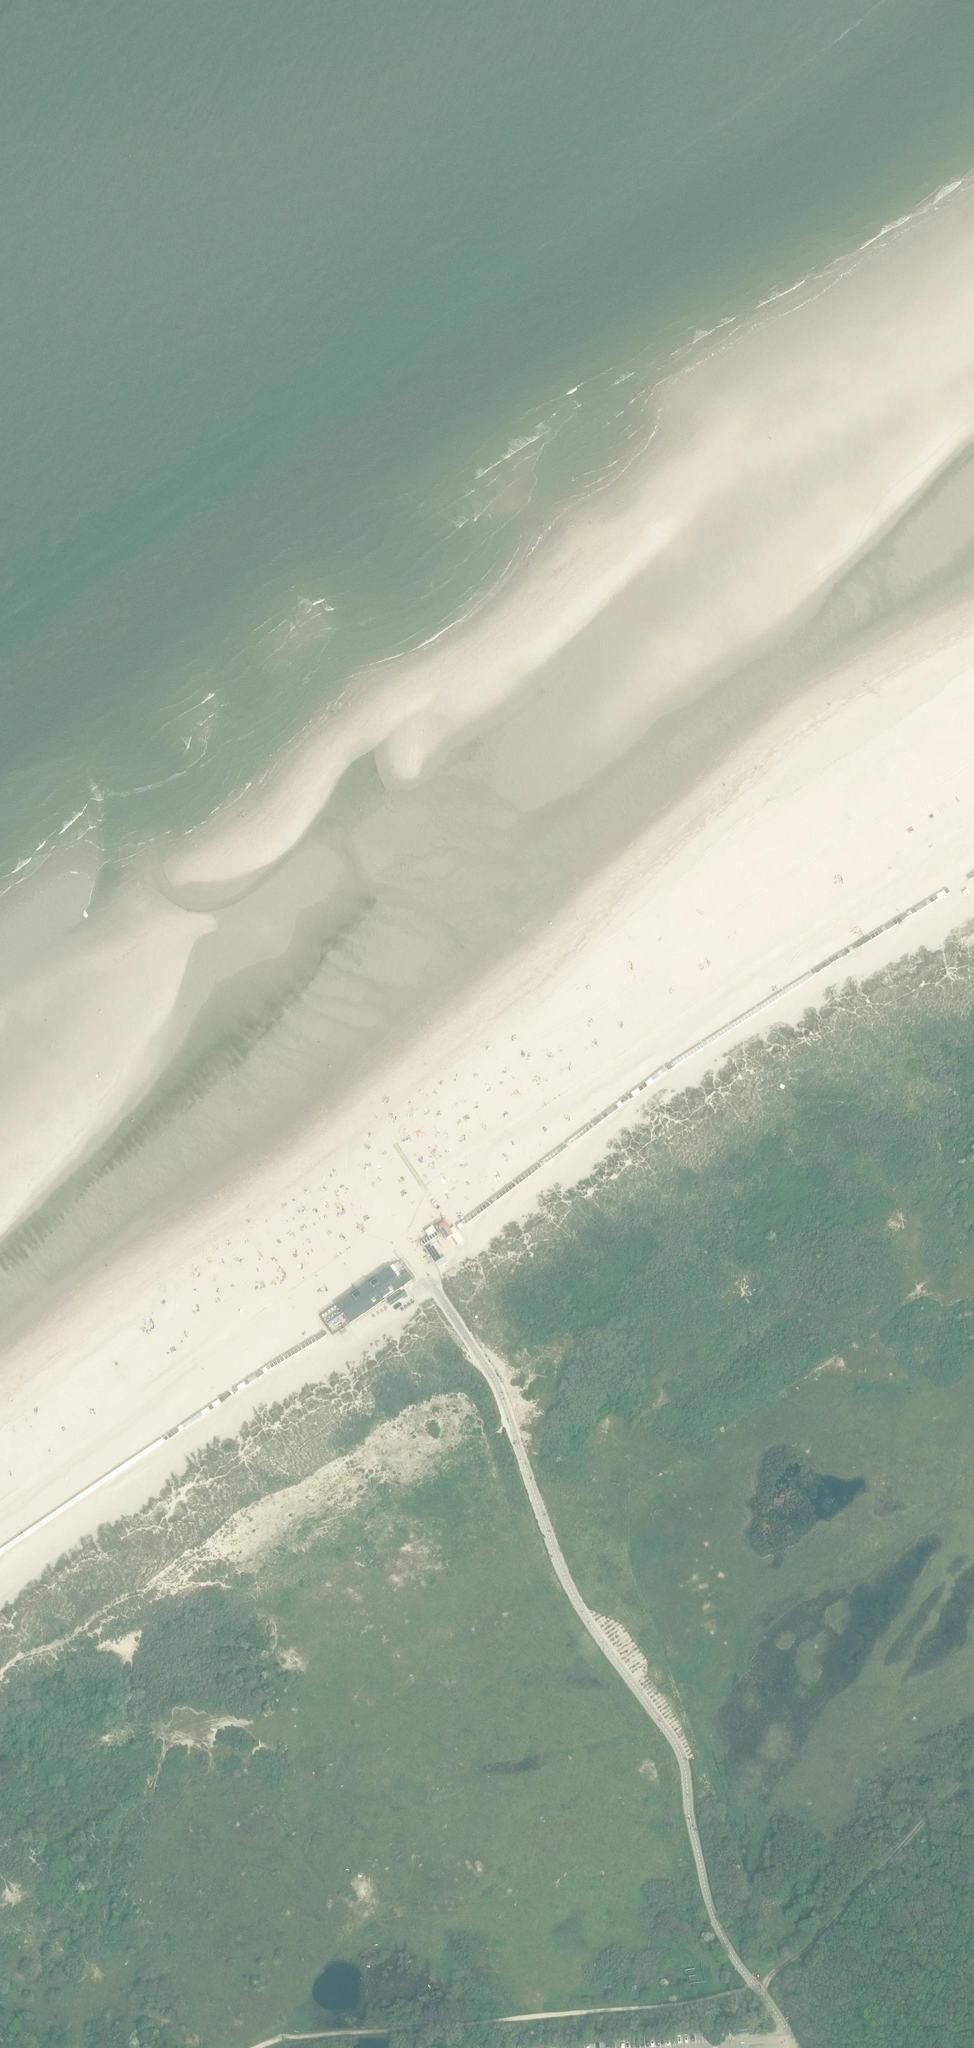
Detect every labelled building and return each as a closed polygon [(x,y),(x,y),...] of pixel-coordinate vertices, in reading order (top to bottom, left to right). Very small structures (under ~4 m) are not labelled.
[(434,1253),(439,1260),(461,1245),(443,1219),(439,1219),(436,1223),(450,1242),(434,1253)] [(445,1256),(434,1263),(438,1268),(448,1261),(445,1256)] [(349,1324),(413,1280),(409,1274),(398,1281),(390,1268),(336,1304),(349,1324)]
